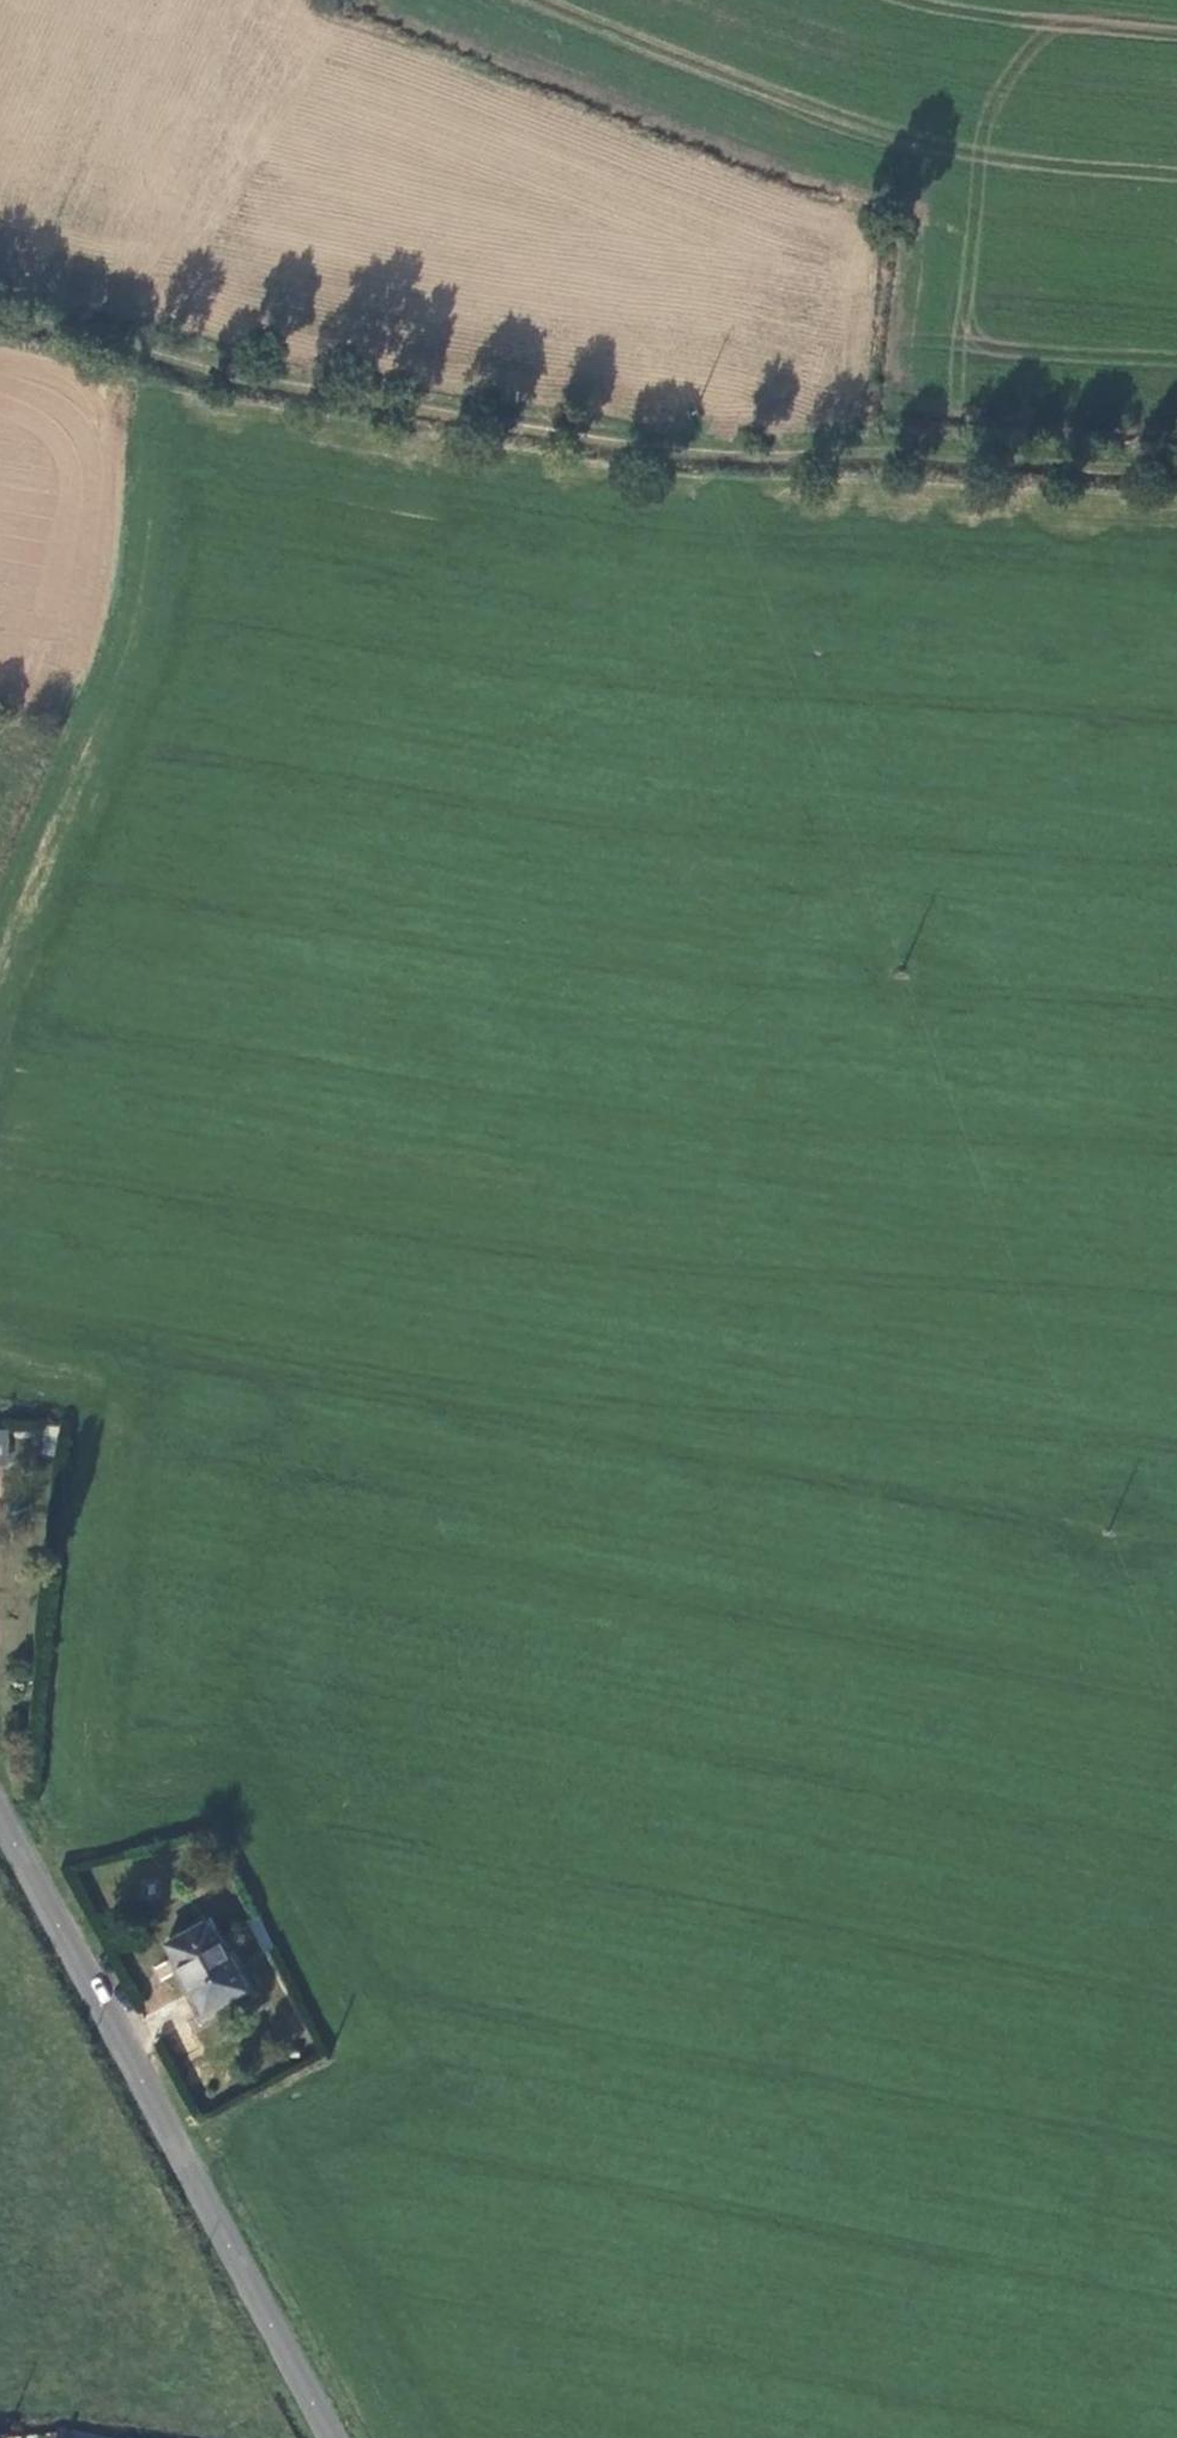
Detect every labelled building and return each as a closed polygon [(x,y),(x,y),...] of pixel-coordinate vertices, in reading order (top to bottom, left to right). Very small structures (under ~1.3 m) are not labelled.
[(250,1988),(210,1921),(168,1945),(206,2013),(250,1988)]
